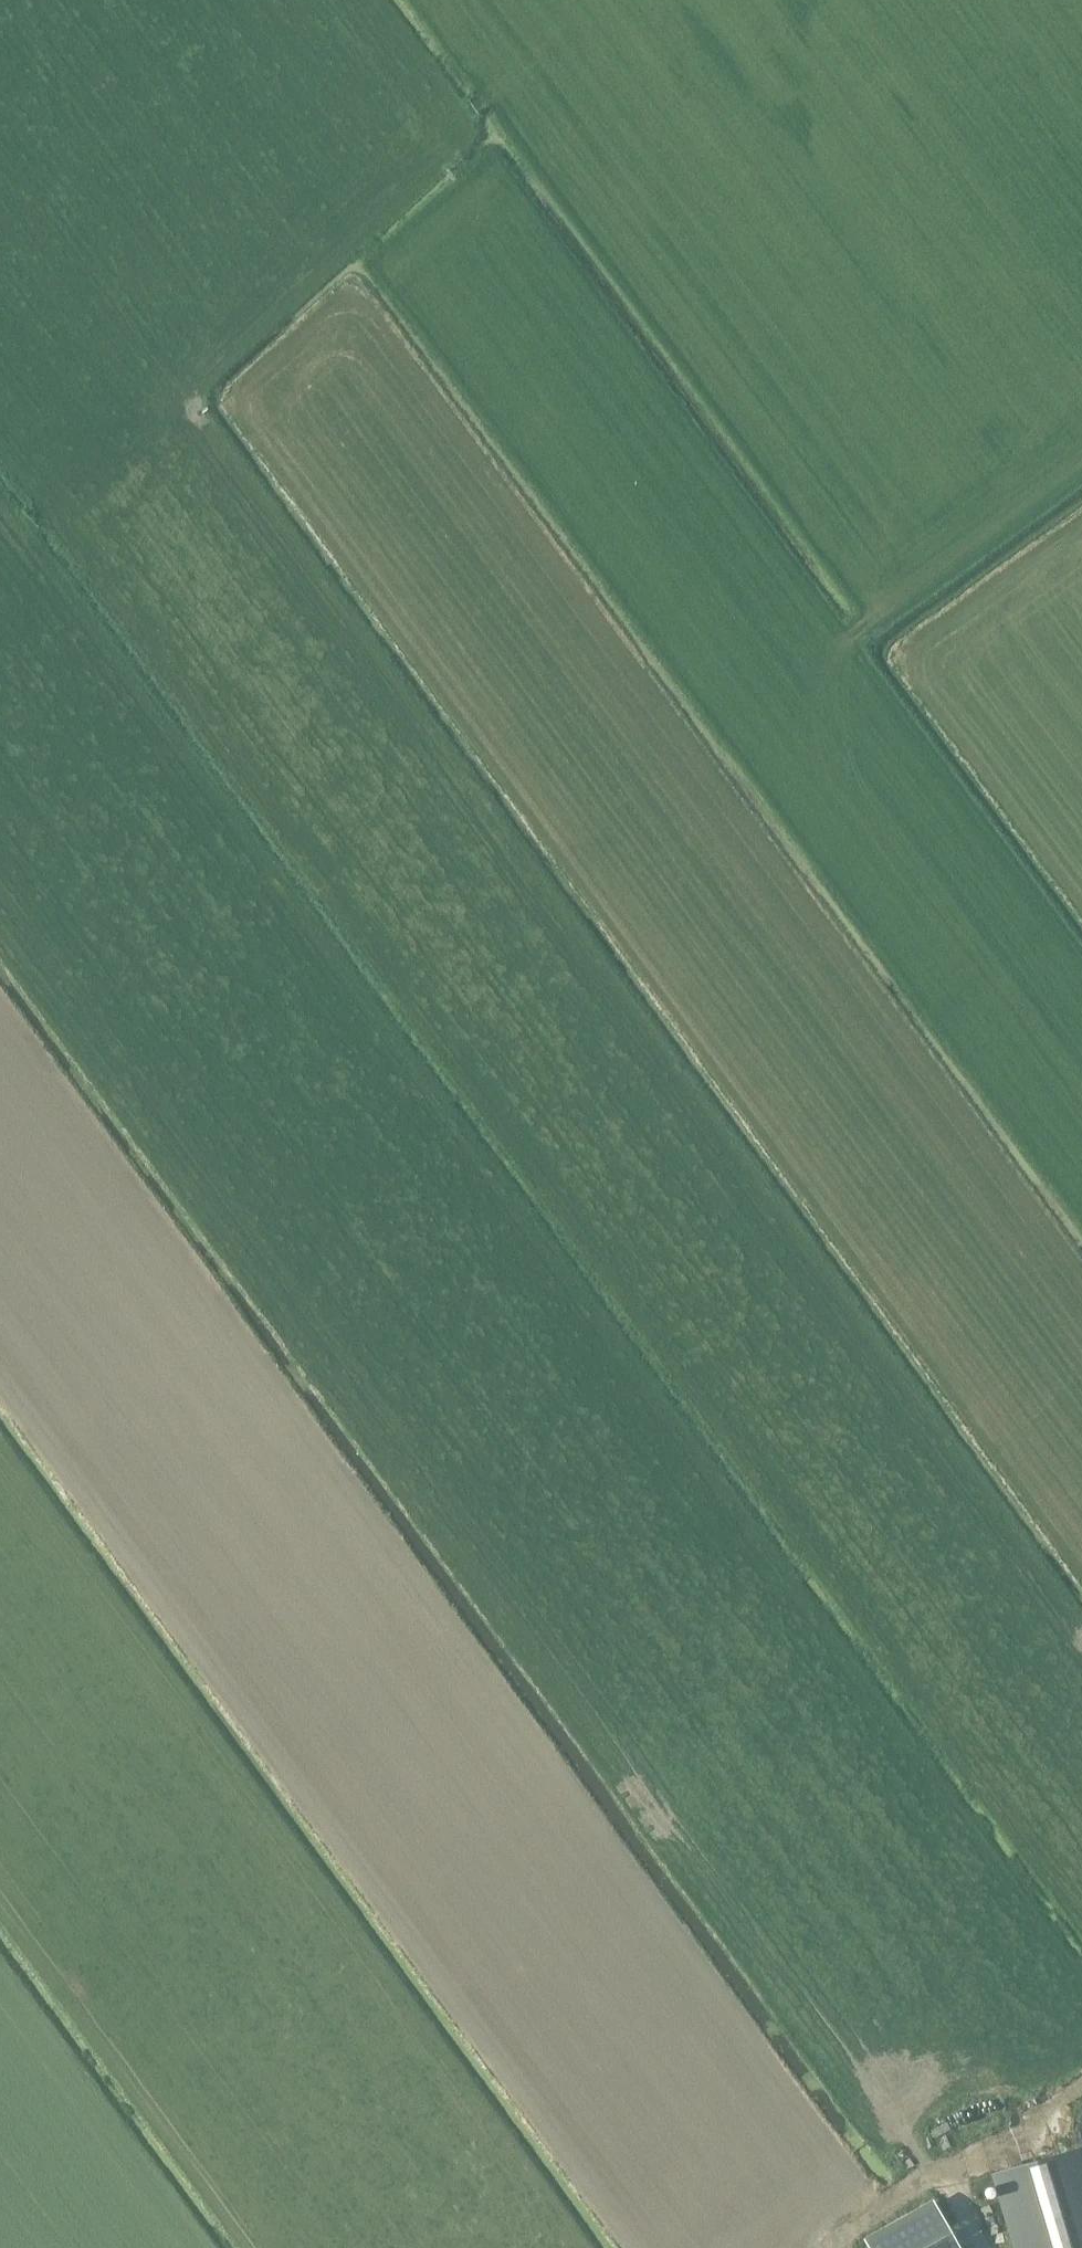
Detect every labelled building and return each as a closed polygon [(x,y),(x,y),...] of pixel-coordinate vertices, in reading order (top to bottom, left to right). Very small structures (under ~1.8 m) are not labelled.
[(991,2174),(1012,2247),(1081,2247),(1081,2158),(1079,2148),(991,2174)] [(864,2242),(868,2247),(959,2247),(934,2203),(864,2242)]
